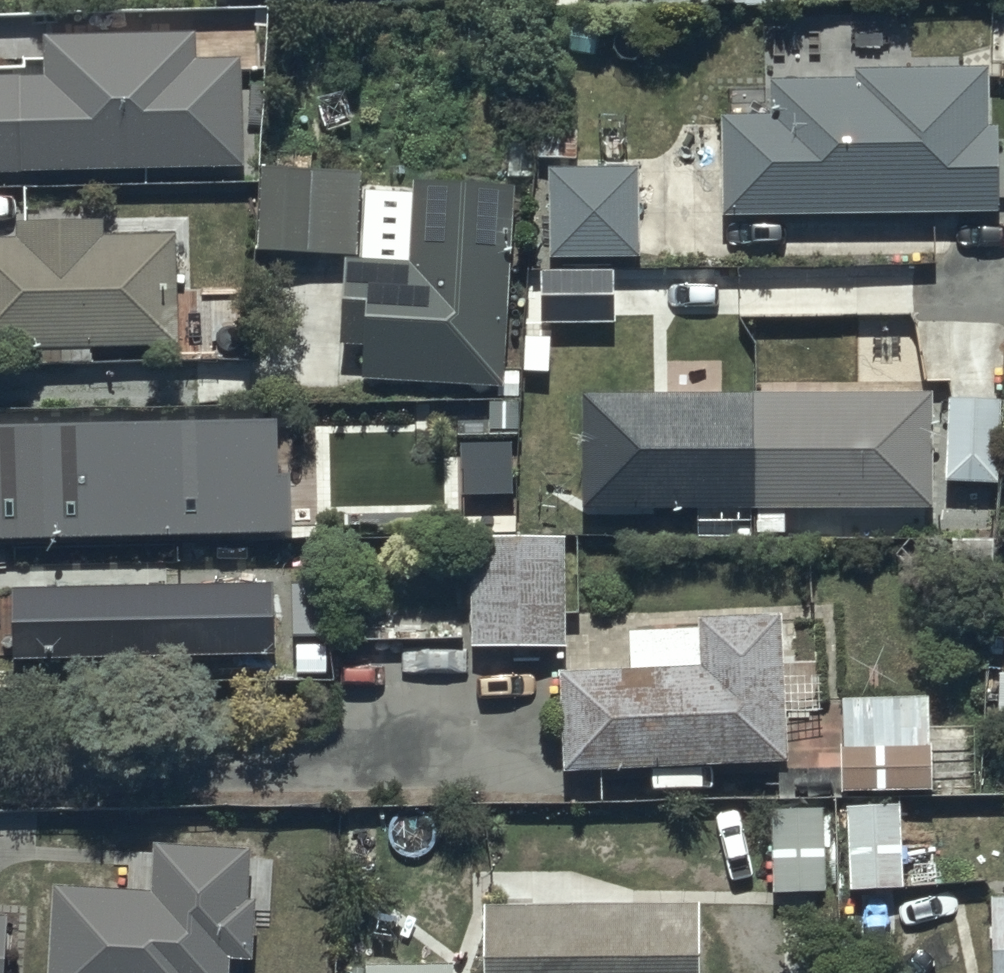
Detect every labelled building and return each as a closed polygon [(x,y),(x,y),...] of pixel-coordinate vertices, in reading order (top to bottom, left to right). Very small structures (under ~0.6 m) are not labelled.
[(232,169),(228,64),(173,65),(172,38),(29,43),(30,79),(0,80),(0,177),(232,169)] [(759,119),(710,119),(710,221),(981,219),(980,69),(844,70),(845,82),(759,83),(759,119)] [(624,174),(536,174),(536,262),(624,262),(624,174)] [(248,176),(246,256),(344,259),(347,179),(248,176)] [(344,310),(346,386),(486,390),(485,400),(503,400),(504,374),(493,374),(497,244),(508,245),(508,228),(498,227),(499,191),(397,188),(395,267),(332,266),(322,309),(344,310)] [(106,334),(106,224),(32,224),(32,209),(0,208),(0,333),(106,334)] [(526,276),(526,327),(611,327),(611,276),(526,276)] [(775,515),(919,513),(919,403),(568,400),(567,512),(743,513),(743,537),(774,537),(775,515)] [(932,403),(930,487),(989,488),(988,403),(932,403)] [(289,529),(288,474),(278,474),(276,419),(0,426),(0,536),(289,529)] [(475,543),(475,654),(571,654),(571,543),(475,543)] [(273,582),(10,588),(12,658),(274,653),(273,582)] [(769,681),(767,621),(685,624),(686,634),(616,636),(618,671),(546,674),(550,776),(774,767),(772,716),(816,714),(815,679),(769,681)] [(915,747),(826,749),(827,796),(958,793),(956,718),(915,719),(915,747)] [(934,807),(836,809),(837,895),(936,893),(934,807)] [(819,811),(760,812),(762,897),(820,896),(819,811)] [(64,900),(61,972),(240,972),(253,972),(264,972),(267,918),(259,918),(262,863),(163,858),(161,905),(64,900)] [(51,878),(0,876),(0,972),(46,972),(51,878)] [(973,902),(974,972),(1003,972),(1003,902),(973,902)] [(470,972),(688,972),(687,909),(469,911),(470,972)]
